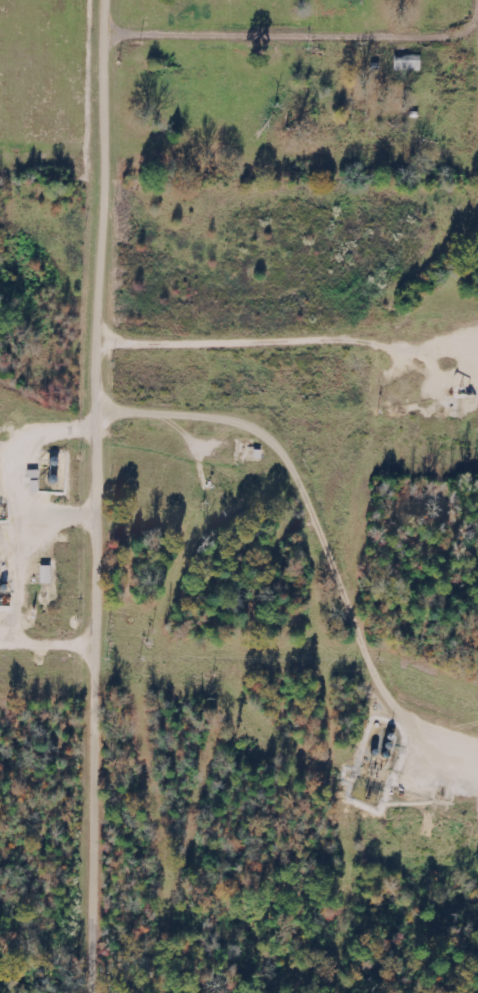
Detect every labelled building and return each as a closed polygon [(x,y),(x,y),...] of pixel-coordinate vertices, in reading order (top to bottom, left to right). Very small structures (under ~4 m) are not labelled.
[(423,56),(396,55),(396,71),(423,72),(423,56)]
